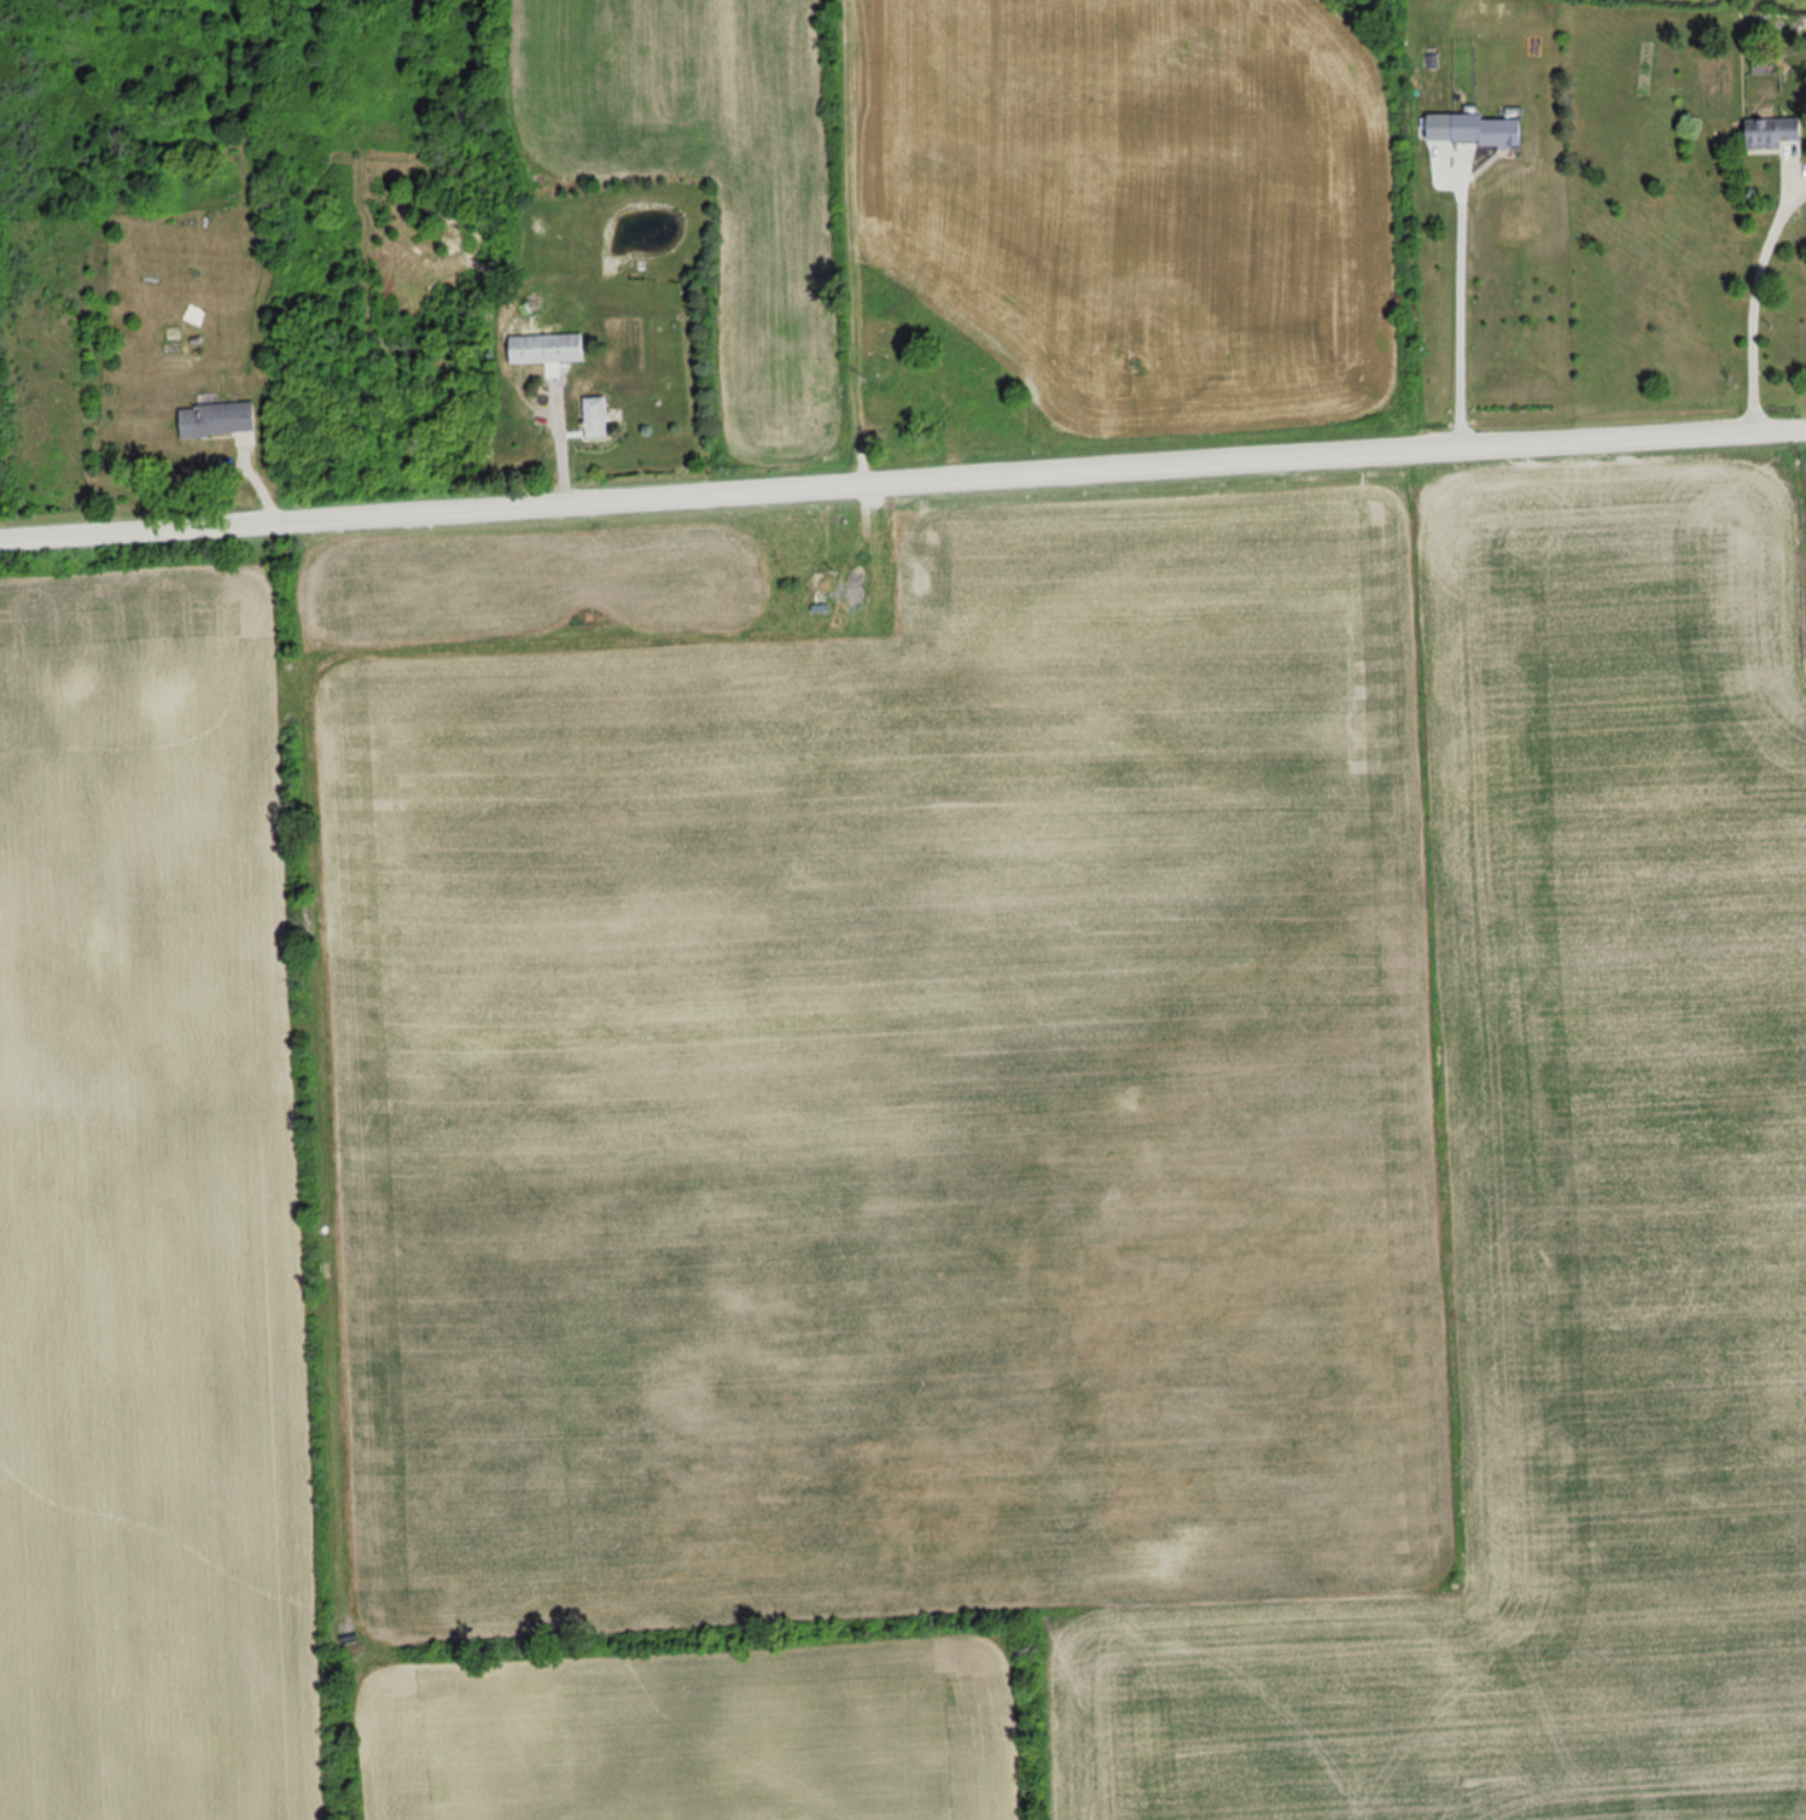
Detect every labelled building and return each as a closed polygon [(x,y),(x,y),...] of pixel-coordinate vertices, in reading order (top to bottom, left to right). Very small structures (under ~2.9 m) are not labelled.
[(1518,116),(1450,115),(1449,143),(1518,144),(1518,116)] [(1799,146),(1799,117),(1744,117),(1744,146),(1799,146)] [(507,335),(508,362),(582,360),(581,333),(507,335)] [(583,396),(583,436),(606,436),(606,396),(583,396)] [(253,432),(251,400),(178,405),(180,436),(253,432)]
